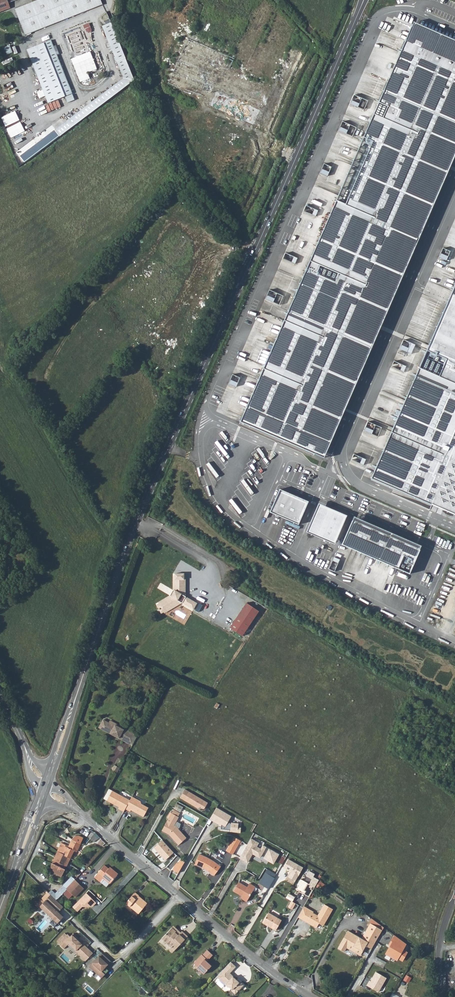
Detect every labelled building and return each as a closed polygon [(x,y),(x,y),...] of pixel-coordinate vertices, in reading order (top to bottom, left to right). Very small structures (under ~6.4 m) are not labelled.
[(10,7),(8,3),(15,0),(0,0),(0,11),(10,7)] [(104,5),(102,0),(38,0),(16,8),(26,34),(27,34),(26,32),(31,31),(32,32),(104,5)] [(407,14),(404,21),(454,43),(454,35),(407,14)] [(71,127),(76,122),(116,92),(134,79),(111,24),(103,27),(123,78),(72,116),(66,121),(71,127)] [(412,25),(410,30),(363,138),(336,200),(240,420),(239,424),(322,459),(454,153),(454,43),(412,25)] [(50,39),(27,49),(48,101),(72,92),(50,39)] [(90,78),(88,72),(97,69),(91,51),(72,58),(80,81),(90,78)] [(350,103),(363,109),(367,100),(353,95),(350,103)] [(71,127),(66,121),(54,129),(60,135),(71,127)] [(338,130),(351,136),(355,127),(342,121),(338,130)] [(320,173),(327,176),(331,167),(323,164),(320,173)] [(303,211),(316,217),(318,211),(306,205),(303,211)] [(450,251),(443,248),(439,257),(446,260),(450,251)] [(283,259),(295,264),(297,258),(285,253),(283,259)] [(451,294),(449,299),(447,302),(429,345),(427,349),(393,427),(391,431),(371,478),(431,504),(441,508),(454,514),(454,284),(451,294)] [(265,298),(278,304),(282,296),(269,290),(265,298)] [(415,344),(403,339),(399,348),(411,353),(415,344)] [(406,365),(394,360),(391,365),(403,371),(406,365)] [(228,384),(236,387),(240,378),(232,374),(228,384)] [(367,420),(363,429),(377,435),(381,426),(367,420)] [(365,458),(353,453),(351,458),(363,463),(365,458)] [(279,489),(269,512),(298,524),(308,501),(279,489)] [(318,503),(306,532),(334,544),(346,515),(318,503)] [(352,520),(341,543),(409,573),(419,549),(352,520)] [(328,568),(333,571),(338,559),(333,556),(328,568)] [(184,573),(174,574),(173,589),(170,596),(156,604),(162,613),(181,602),(193,609),(197,603),(184,596),(184,573)] [(230,629),(242,637),(258,612),(245,604),(230,629)] [(136,734),(124,727),(124,728),(116,724),(115,725),(109,721),(103,718),(99,727),(111,733),(111,732),(114,733),(113,734),(131,744),(136,734)] [(124,728),(124,727),(110,719),(109,721),(115,725),(116,724),(124,728)] [(117,759),(111,770),(117,773),(123,762),(117,759)] [(108,789),(103,799),(107,801),(112,791),(108,789)] [(185,789),(182,793),(187,796),(184,800),(197,808),(201,807),(204,809),(208,803),(185,789)] [(112,791),(107,801),(119,808),(118,809),(124,812),(125,809),(130,801),(112,791)] [(130,801),(125,809),(130,812),(131,810),(143,817),(148,808),(141,804),(140,802),(132,797),(130,801)] [(181,812),(183,806),(177,803),(174,808),(181,812)] [(216,807),(209,819),(220,826),(221,829),(229,830),(229,831),(240,833),(241,828),(238,827),(238,823),(227,822),(230,816),(216,807)] [(174,810),(169,819),(176,823),(179,817),(178,817),(180,813),(174,810)] [(169,835),(178,845),(186,837),(177,827),(174,826),(176,823),(169,819),(162,830),(169,835)] [(240,840),(234,837),(226,850),(232,854),(240,840)] [(250,838),(239,858),(247,862),(252,853),(260,857),(262,852),(267,854),(265,858),(273,862),(278,854),(262,845),(261,848),(257,846),(259,842),(250,838)] [(79,848),(81,843),(72,839),(70,844),(79,848)] [(163,840),(154,847),(159,853),(168,845),(163,840)] [(77,852),(79,848),(70,844),(68,847),(65,846),(66,845),(62,842),(57,852),(58,852),(59,852),(68,857),(70,858),(74,851),(77,852)] [(168,845),(159,853),(165,860),(174,852),(168,845)] [(57,856),(66,861),(68,857),(59,852),(58,852),(57,856)] [(208,858),(199,854),(194,864),(205,869),(214,875),(220,866),(214,861),(208,858)] [(64,865),(66,861),(57,856),(55,860),(54,860),(53,863),(59,866),(60,866),(61,864),(64,865)] [(172,868),(179,872),(185,860),(181,858),(179,862),(178,861),(172,868)] [(302,867),(288,859),(282,868),(290,872),(287,877),(295,881),(302,867)] [(65,869),(66,866),(64,865),(61,864),(60,866),(59,866),(53,863),(52,863),(51,866),(52,868),(52,870),(54,872),(55,873),(56,874),(62,876),(65,869)] [(109,869),(104,865),(94,877),(100,882),(103,878),(110,884),(116,876),(111,872),(113,870),(110,867),(109,869)] [(277,872),(273,869),(271,872),(267,869),(265,872),(268,874),(261,885),(267,888),(274,878),(273,877),(276,874),(275,874),(277,872)] [(314,874),(308,871),(305,876),(306,876),(303,881),(301,880),(297,885),(298,885),(296,889),(300,891),(301,890),(304,892),(303,894),(308,897),(312,891),(310,890),(312,887),(314,888),(318,880),(313,877),(314,874)] [(75,880),(66,889),(75,898),(80,893),(76,889),(80,884),(75,880)] [(233,891),(240,895),(242,896),(241,898),(246,901),(255,887),(249,883),(247,887),(238,882),(233,891)] [(80,893),(84,888),(80,884),(76,889),(80,893)] [(52,890),(49,893),(50,894),(56,899),(66,889),(62,886),(55,893),(52,890)] [(86,892),(73,906),(77,911),(83,905),(93,905),(96,902),(86,892)] [(125,903),(138,913),(147,903),(143,900),(141,901),(137,897),(138,896),(135,892),(125,903)] [(56,899),(50,894),(44,901),(41,898),(35,904),(39,908),(40,907),(52,918),(49,922),(54,926),(63,917),(58,912),(63,906),(56,899)] [(294,898),(287,894),(285,898),(290,902),(291,902),(294,898)] [(304,906),(297,917),(307,922),(308,921),(310,922),(311,924),(316,927),(319,923),(323,925),(332,909),(324,904),(318,916),(313,913),(313,912),(304,906)] [(263,923),(271,927),(275,930),(281,920),(268,913),(263,923)] [(348,931),(338,948),(344,951),(346,947),(360,955),(366,945),(371,949),(384,927),(381,925),(379,928),(370,924),(361,939),(348,931)] [(177,935),(180,933),(173,926),(171,928),(175,932),(174,933),(177,935)] [(181,931),(180,933),(177,935),(174,933),(175,932),(171,928),(161,938),(171,947),(172,946),(175,949),(187,937),(181,931)] [(59,942),(58,943),(63,948),(69,943),(76,950),(75,952),(86,962),(94,953),(73,933),(70,936),(67,933),(66,934),(65,933),(58,940),(59,942)] [(200,954),(192,963),(196,967),(195,967),(203,974),(210,966),(205,961),(211,955),(206,950),(201,955),(200,954)] [(102,953),(89,966),(102,978),(108,971),(105,967),(110,961),(102,953)] [(231,961),(216,976),(225,984),(226,983),(229,985),(232,988),(234,987),(238,990),(244,984),(239,980),(238,981),(236,979),(233,976),(233,975),(230,972),(236,966),(231,961)] [(386,978),(375,972),(371,981),(369,981),(366,986),(378,992),(386,978)]
